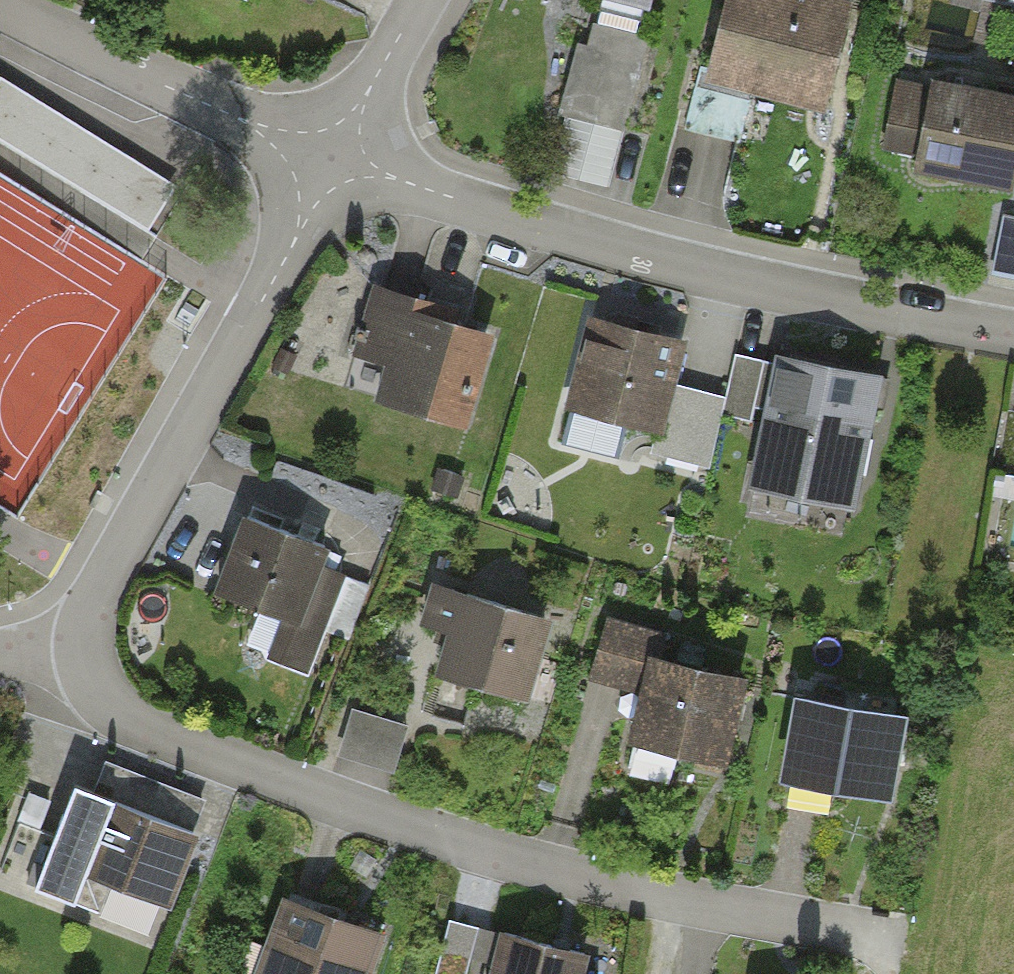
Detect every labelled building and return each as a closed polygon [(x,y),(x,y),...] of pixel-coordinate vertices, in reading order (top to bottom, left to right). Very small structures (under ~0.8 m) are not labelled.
[(695,96),(814,124),(843,0),(717,0),(695,96)] [(648,45),(581,27),(554,126),(621,144),(648,45)] [(0,75),(0,137),(148,230),(177,185),(0,75)] [(906,171),(1007,188),(1013,146),(1013,98),(922,82),(906,171)] [(38,315),(116,356),(158,276),(58,224),(33,271),(0,253),(0,388),(38,315)] [(456,313),(367,286),(343,364),(381,375),(372,403),(463,431),(491,341),(451,328),(456,313)] [(682,352),(582,323),(557,408),(657,437),(682,352)] [(886,367),(780,344),(752,469),(858,492),(886,367)] [(319,559),(233,525),(206,593),(280,622),(267,656),(307,671),(344,577),(316,566),(319,559)] [(441,633),(429,673),(524,700),(546,621),(424,586),(413,625),(441,633)] [(590,691),(632,698),(624,746),(723,763),(739,668),(657,654),(660,635),(601,625),(590,691)] [(900,717),(789,698),(774,782),(885,801),(900,717)] [(346,728),(341,746),(337,762),(347,765),(359,769),(394,779),(397,769),(400,759),(405,740),(409,727),(379,719),(351,711),(346,728)] [(202,828),(70,775),(24,890),(78,910),(90,880),(170,911),(202,828)] [(273,901),(248,973),(371,973),(383,938),(273,901)] [(432,917),(416,973),(581,973),(585,959),(432,917)]
